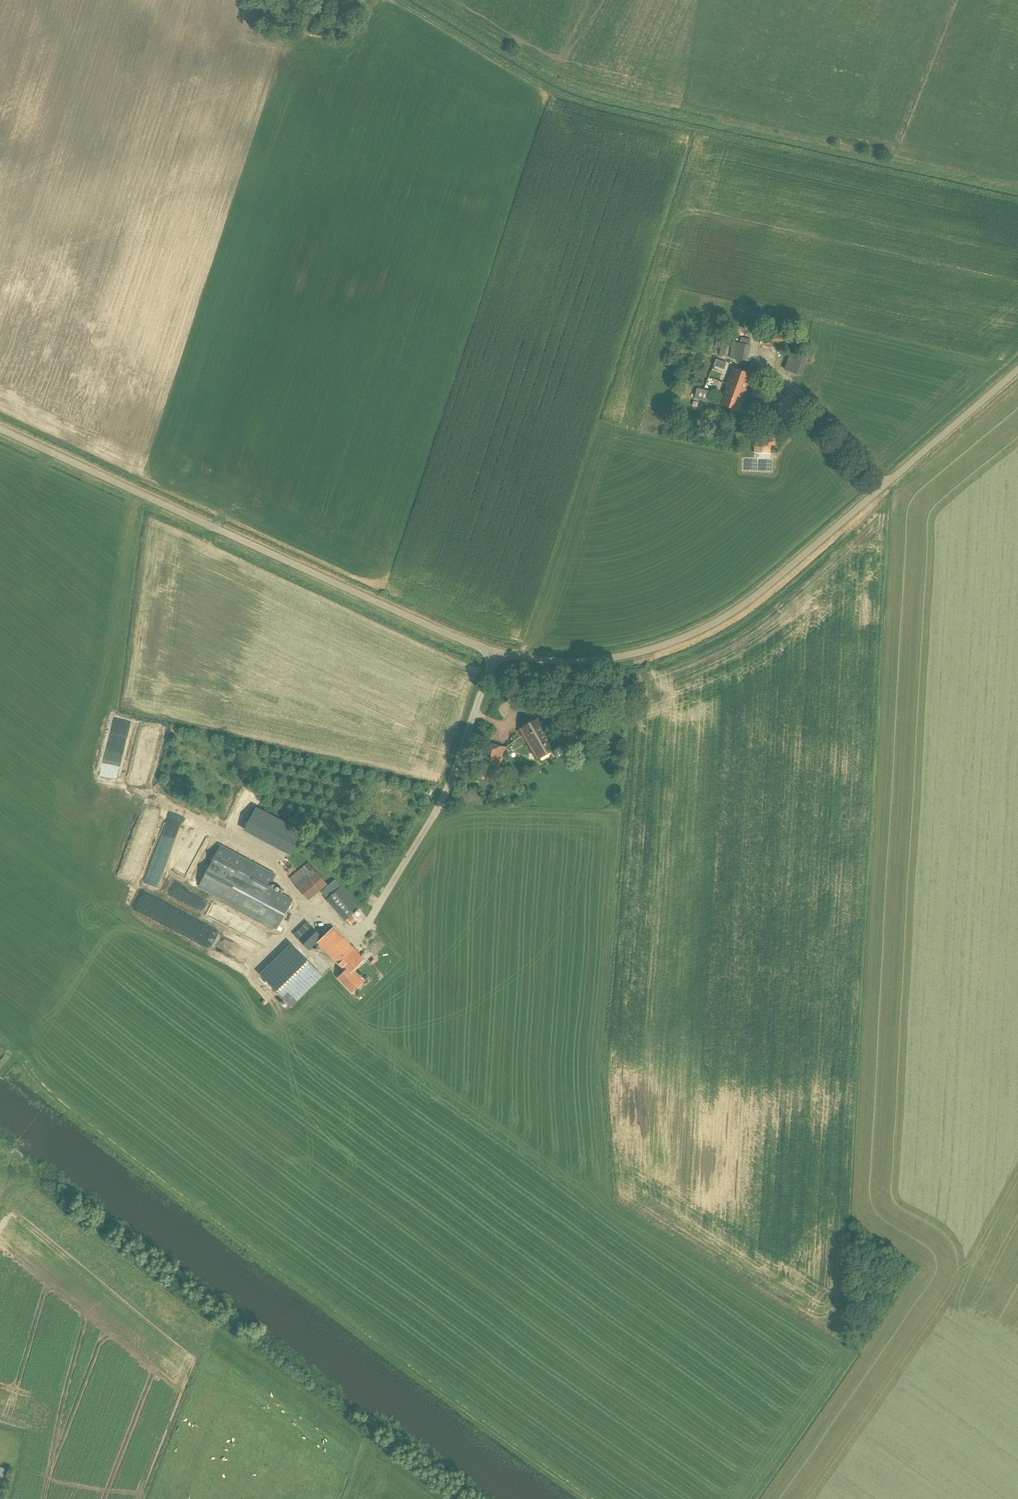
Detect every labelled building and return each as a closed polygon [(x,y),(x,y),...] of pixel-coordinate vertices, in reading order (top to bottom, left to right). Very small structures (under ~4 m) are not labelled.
[(724,356),(730,331),(730,330),(719,328),(715,346),(721,347),(719,355),(724,356)] [(786,345),(787,334),(783,334),(783,333),(779,332),(762,331),(761,344),(782,346),(782,345),(786,345)] [(750,345),(751,339),(741,337),(740,343),(732,341),(729,357),(748,361),(751,345),(750,345)] [(802,376),(809,356),(791,350),(784,370),(802,376)] [(738,410),(741,402),(751,374),(733,368),(720,403),(738,410)] [(704,381),(706,371),(694,369),(693,372),(695,373),(694,379),(704,381)] [(697,387),(694,398),(706,400),(709,390),(697,387)] [(771,454),(772,430),(755,429),(754,453),(771,454)] [(537,759),(557,747),(540,717),(520,729),(537,759)] [(500,774),(505,747),(482,742),(473,778),(493,782),(495,773),(500,774)] [(302,830),(256,805),(243,830),(289,854),(302,830)] [(221,844),(198,887),(278,930),(294,899),(270,887),(277,874),(221,844)] [(328,885),(316,871),(304,865),(289,878),(309,901),(328,885)] [(338,889),(332,882),(321,892),(321,893),(326,900),(327,899),(345,921),(361,907),(342,886),(338,889)] [(323,938),(307,922),(294,935),(310,951),(318,943),(344,971),(337,978),(352,993),(364,982),(354,970),(365,960),(334,927),(323,938)] [(292,944),(261,974),(274,987),(279,993),(292,1006),(296,1002),(322,976),(305,958),(292,944)]
